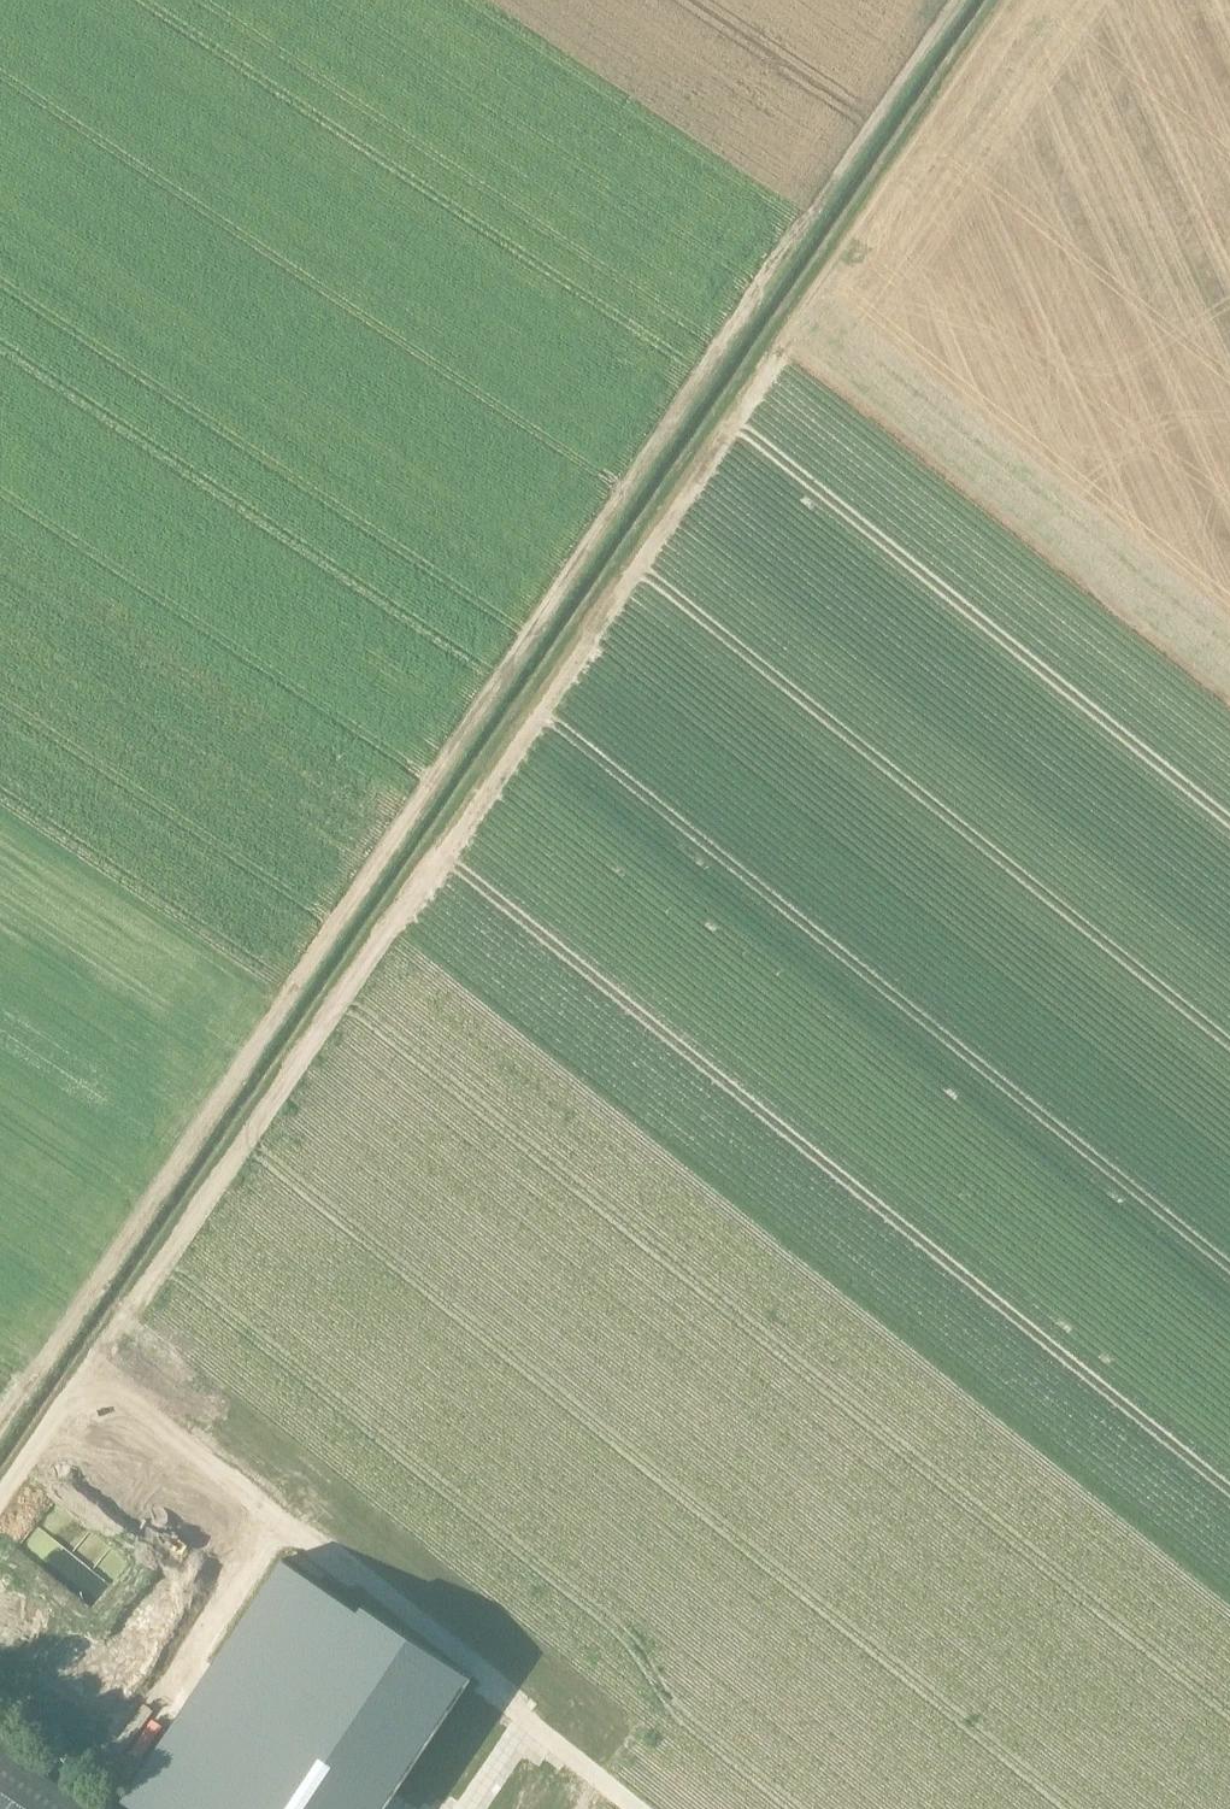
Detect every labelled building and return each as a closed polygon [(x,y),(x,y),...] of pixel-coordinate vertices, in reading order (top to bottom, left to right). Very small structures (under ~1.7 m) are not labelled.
[(138,1474),(115,1503),(150,1531),(173,1502),(138,1474)] [(0,1538),(0,1562),(11,1546),(0,1538)] [(90,1602),(105,1586),(82,1565),(70,1578),(64,1573),(76,1560),(70,1555),(56,1571),(90,1602)] [(121,1800),(135,1808),(384,1808),(468,1683),(282,1559),(121,1800)] [(0,1747),(0,1808),(92,1808),(0,1747)]
